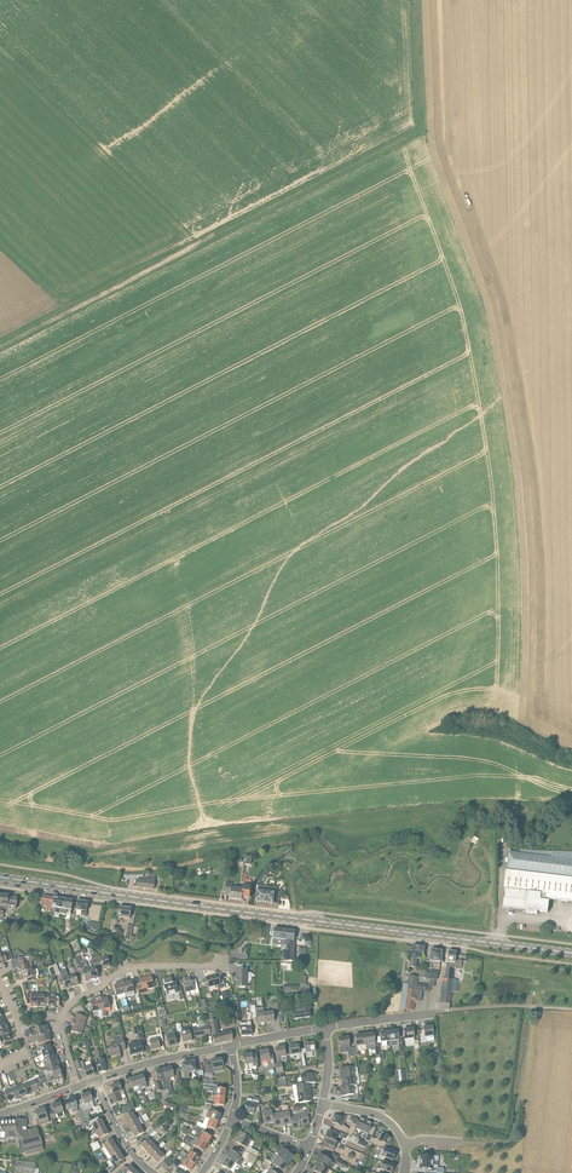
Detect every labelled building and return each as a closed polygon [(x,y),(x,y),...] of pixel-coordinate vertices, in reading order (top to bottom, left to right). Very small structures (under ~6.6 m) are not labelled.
[(552,851),(533,850),(520,849),(520,853),(510,852),(508,870),(506,870),(504,888),(506,888),(504,901),(503,907),(548,913),(550,899),(571,902),(571,852),(552,851)] [(242,862),(241,858),(235,860),(235,859),(228,861),(229,867),(236,865),(236,863),(242,862)] [(148,876),(147,881),(145,881),(144,888),(154,889),(156,877),(155,877),(156,874),(148,873),(148,876)] [(246,884),(246,882),(247,874),(244,873),(243,886),(242,889),(243,889),(243,890),(242,897),(249,898),(251,885),(246,884)] [(135,881),(134,887),(144,888),(145,881),(137,880),(137,881),(135,881)] [(243,889),(242,889),(231,888),(232,883),(226,882),(225,888),(225,894),(230,895),(230,899),(242,900),(242,897),(243,890),(243,889)] [(266,903),(268,888),(256,886),(256,890),(256,896),(255,902),(261,902),(261,903),(266,903)] [(276,891),(277,889),(268,888),(266,903),(267,903),(273,904),(273,903),(278,904),(279,892),(276,891)] [(9,896),(0,895),(0,920),(2,921),(2,919),(4,919),(4,915),(3,915),(4,910),(6,910),(6,909),(6,908),(7,906),(9,896)] [(17,897),(9,896),(7,906),(6,908),(6,909),(16,910),(17,903),(17,897)] [(42,896),(42,897),(38,896),(39,903),(41,903),(42,907),(47,907),(46,912),(49,912),(49,914),(50,915),(51,908),(52,908),(53,898),(42,896)] [(62,914),(63,899),(53,898),(52,908),(51,908),(50,915),(51,915),(52,909),(55,910),(54,913),(60,914),(62,914)] [(71,911),(72,907),(73,901),(69,901),(69,900),(63,899),(62,914),(65,915),(65,918),(67,918),(68,914),(71,914),(71,911)] [(87,912),(87,909),(88,903),(77,901),(76,907),(75,911),(75,915),(86,916),(87,912)] [(130,920),(130,915),(131,909),(119,907),(118,913),(118,918),(130,920)] [(88,921),(87,928),(96,930),(98,923),(88,921)] [(131,935),(133,927),(128,926),(125,939),(130,940),(133,941),(134,936),(131,935)] [(294,932),(284,930),(273,929),(273,935),(272,939),(284,940),(293,942),(294,932)] [(293,962),(293,942),(284,940),(284,946),(286,946),(286,955),(281,955),(281,962),(293,962)] [(238,949),(238,953),(246,954),(246,945),(244,945),(238,949)] [(412,946),(407,946),(406,953),(411,954),(410,959),(409,967),(416,968),(417,959),(419,960),(420,954),(423,955),(424,954),(424,948),(412,946)] [(440,963),(441,957),(442,951),(441,951),(440,949),(438,949),(437,951),(436,951),(435,949),(432,949),(432,950),(431,950),(430,956),(429,961),(440,963)] [(4,963),(12,959),(10,951),(4,954),(3,953),(0,954),(0,966),(3,965),(2,964),(4,963)] [(455,959),(456,953),(448,952),(446,967),(444,978),(453,979),(454,968),(456,968),(455,969),(457,969),(457,968),(461,969),(462,964),(462,960),(455,959)] [(98,964),(95,957),(94,954),(91,955),(92,960),(89,961),(92,968),(88,970),(92,980),(99,978),(95,965),(98,964)] [(23,972),(34,970),(32,963),(34,956),(29,955),(29,956),(23,957),(17,959),(19,966),(18,966),(18,967),(17,968),(18,973),(23,972)] [(107,957),(100,959),(99,955),(95,957),(98,964),(101,963),(104,970),(111,967),(107,957)] [(92,980),(88,970),(86,971),(82,964),(79,957),(74,959),(77,970),(80,977),(83,976),(86,982),(92,980)] [(248,969),(242,969),(236,969),(236,987),(247,987),(248,969)] [(28,982),(37,980),(34,970),(23,972),(24,977),(25,977),(26,978),(27,978),(28,982)] [(75,974),(69,977),(73,987),(79,985),(77,978),(80,977),(77,970),(74,971),(75,974)] [(437,980),(438,972),(429,971),(428,979),(430,979),(435,979),(437,980)] [(73,987),(69,977),(68,973),(58,977),(60,984),(63,983),(66,990),(73,987)] [(226,987),(224,979),(220,980),(218,974),(206,978),(208,988),(218,985),(218,988),(226,987)] [(407,984),(408,984),(407,989),(416,990),(417,984),(418,977),(408,975),(407,981),(407,984)] [(151,977),(140,980),(141,986),(134,988),(135,993),(138,993),(139,995),(144,994),(144,993),(148,992),(147,990),(154,988),(151,977)] [(199,993),(196,980),(195,979),(195,980),(191,981),(190,980),(188,979),(188,977),(184,978),(185,984),(182,985),(185,995),(186,995),(186,996),(199,993)] [(177,989),(176,982),(173,983),(172,980),(169,981),(169,978),(163,979),(165,985),(163,986),(165,990),(166,990),(167,996),(173,995),(174,998),(179,997),(180,1000),(184,999),(181,988),(177,989)] [(444,978),(443,978),(440,1003),(450,1004),(451,992),(452,986),(453,979),(444,978)] [(125,994),(134,991),(131,981),(128,982),(127,979),(122,981),(125,994)] [(116,996),(125,994),(122,981),(116,982),(117,985),(114,986),(116,996)] [(422,991),(416,990),(407,989),(408,984),(407,984),(403,983),(400,1003),(400,1009),(405,1009),(413,1011),(414,1001),(415,1001),(421,1002),(422,991)] [(222,993),(224,1000),(232,998),(230,991),(222,993)] [(38,993),(34,993),(27,993),(27,995),(27,1004),(31,1004),(31,1005),(33,1005),(33,1006),(38,1006),(38,995),(38,993)] [(49,998),(49,995),(38,995),(38,1006),(43,1006),(43,1005),(45,1005),(45,1004),(49,1004),(49,998)] [(105,1010),(110,1008),(108,997),(105,998),(104,996),(98,997),(103,1017),(107,1016),(105,1010)] [(100,1018),(103,1017),(98,997),(92,999),(93,1001),(90,1002),(93,1013),(98,1012),(100,1018)] [(60,998),(49,998),(49,1004),(49,1009),(54,1009),(54,1008),(56,1008),(56,1006),(60,1006),(60,998)] [(252,1018),(251,1006),(250,1006),(250,1002),(246,1002),(246,1006),(248,1006),(248,1012),(246,1013),(247,1020),(247,1026),(239,1027),(242,1036),(252,1036),(251,1020),(251,1018),(252,1018)] [(265,1012),(256,1014),(255,1006),(251,1006),(252,1018),(256,1017),(257,1023),(265,1022),(265,1012)] [(294,1019),(310,1017),(309,1006),(288,1009),(288,1007),(282,1008),(283,1016),(293,1014),(294,1019)] [(265,1012),(265,1022),(274,1021),(273,1011),(265,1012)] [(217,1035),(215,1020),(214,1013),(208,1014),(209,1021),(210,1021),(214,1045),(233,1040),(231,1032),(217,1035)] [(84,1026),(86,1017),(77,1014),(76,1017),(73,1016),(71,1023),(84,1026)] [(165,1019),(164,1019),(163,1016),(158,1017),(159,1020),(158,1021),(160,1028),(166,1026),(165,1019)] [(81,1035),(84,1026),(71,1023),(70,1028),(72,1029),(71,1031),(81,1035)] [(209,1025),(208,1024),(208,1023),(204,1023),(197,1025),(197,1027),(193,1027),(194,1037),(211,1034),(209,1025)] [(36,1043),(38,1048),(49,1044),(48,1042),(51,1041),(48,1034),(50,1033),(49,1029),(47,1030),(46,1026),(34,1030),(34,1031),(31,1032),(30,1030),(23,1032),(26,1040),(24,1041),(28,1052),(30,1051),(28,1046),(36,1043)] [(146,1047),(145,1041),(141,1026),(133,1028),(135,1035),(137,1035),(138,1043),(129,1045),(131,1055),(143,1052),(142,1047),(146,1046),(146,1047)] [(434,1037),(433,1032),(433,1026),(423,1027),(424,1031),(420,1031),(421,1043),(427,1043),(426,1038),(434,1037)] [(9,1034),(8,1032),(9,1031),(7,1027),(0,1030),(0,1038),(9,1034)] [(158,1040),(163,1039),(160,1028),(157,1029),(158,1035),(149,1037),(152,1050),(160,1048),(158,1040)] [(414,1039),(414,1035),(413,1028),(404,1030),(405,1040),(414,1039)] [(399,1041),(399,1036),(398,1030),(389,1031),(390,1042),(399,1041)] [(179,1038),(177,1032),(177,1031),(173,1031),(165,1033),(166,1037),(168,1046),(177,1044),(175,1039),(179,1038)] [(189,1031),(181,1033),(183,1043),(192,1041),(189,1031)] [(389,1031),(380,1032),(381,1038),(381,1043),(385,1042),(387,1042),(387,1046),(391,1046),(390,1042),(389,1031)] [(375,1050),(377,1063),(380,1063),(380,1060),(379,1052),(378,1045),(375,1045),(375,1044),(374,1033),(364,1034),(366,1050),(370,1049),(371,1051),(375,1050)] [(2,1048),(3,1049),(10,1045),(8,1041),(11,1040),(10,1039),(11,1038),(9,1034),(0,1038),(0,1048),(0,1049),(2,1048)] [(358,1051),(366,1050),(364,1034),(355,1036),(356,1042),(357,1047),(354,1047),(355,1056),(358,1056),(358,1051)] [(119,1051),(126,1049),(123,1037),(113,1040),(114,1044),(108,1046),(111,1057),(120,1054),(119,1051)] [(355,1056),(354,1047),(350,1048),(349,1041),(348,1037),(339,1038),(340,1041),(339,1042),(340,1048),(341,1052),(348,1051),(349,1057),(355,1056)] [(305,1044),(306,1053),(316,1052),(314,1042),(305,1044)] [(43,1054),(54,1050),(53,1047),(51,1048),(50,1045),(40,1048),(43,1054)] [(303,1048),(299,1049),(298,1045),(289,1046),(290,1052),(291,1052),(292,1056),(298,1055),(300,1066),(299,1067),(299,1071),(306,1070),(306,1066),(305,1066),(303,1048)] [(282,1057),(286,1056),(284,1047),(275,1049),(276,1054),(277,1062),(283,1061),(282,1057)] [(99,1073),(106,1072),(102,1049),(95,1051),(99,1073)] [(45,1060),(54,1057),(53,1054),(55,1053),(54,1050),(43,1054),(45,1060)] [(275,1068),(272,1056),(269,1057),(268,1050),(260,1052),(262,1062),(267,1061),(268,1069),(275,1068)] [(253,1066),(257,1065),(256,1053),(252,1054),(252,1053),(243,1055),(247,1075),(252,1074),(251,1070),(250,1070),(249,1064),(253,1063),(253,1066)] [(44,1070),(45,1076),(48,1083),(55,1081),(56,1083),(59,1081),(59,1080),(63,1079),(59,1067),(58,1067),(56,1064),(59,1063),(56,1056),(54,1057),(45,1060),(43,1061),(46,1070),(44,1070)] [(282,1063),(275,1065),(273,1056),(272,1056),(275,1068),(276,1074),(283,1073),(282,1063)] [(221,1059),(222,1059),(212,1060),(212,1065),(207,1066),(208,1072),(214,1071),(214,1072),(223,1070),(223,1067),(222,1063),(221,1059)] [(86,1067),(84,1060),(81,1062),(80,1060),(74,1062),(78,1071),(83,1069),(86,1077),(95,1074),(91,1065),(86,1067)] [(190,1073),(196,1072),(194,1061),(182,1064),(186,1079),(191,1078),(190,1073)] [(342,1077),(355,1075),(354,1067),(346,1068),(340,1069),(342,1077)] [(179,1071),(178,1072),(179,1068),(173,1070),(172,1068),(164,1069),(166,1079),(168,1093),(169,1096),(173,1095),(171,1083),(170,1078),(177,1077),(180,1076),(179,1071)] [(165,1093),(168,1093),(166,1079),(164,1069),(156,1071),(158,1081),(162,1080),(163,1085),(164,1090),(165,1093)] [(396,1070),(397,1085),(398,1085),(406,1084),(404,1069),(396,1070)] [(14,1080),(20,1077),(18,1070),(12,1072),(14,1080)] [(283,1073),(276,1074),(279,1087),(287,1086),(285,1077),(284,1077),(283,1073)] [(296,1085),(309,1083),(315,1082),(314,1073),(301,1075),(302,1083),(296,1084),(296,1085)] [(142,1085),(146,1084),(143,1075),(136,1078),(139,1086),(140,1089),(142,1094),(138,1095),(139,1098),(143,1097),(145,1105),(148,1104),(146,1096),(142,1085)] [(343,1086),(356,1084),(355,1075),(342,1077),(343,1086)] [(48,1083),(45,1076),(35,1080),(36,1081),(38,1087),(39,1090),(49,1086),(48,1083)] [(179,1077),(177,1077),(176,1085),(184,1084),(183,1079),(179,1080),(179,1077)] [(132,1089),(139,1086),(136,1078),(129,1080),(132,1089)] [(38,1087),(36,1081),(29,1083),(33,1092),(34,1092),(35,1093),(39,1091),(39,1090),(38,1087)] [(122,1091),(120,1088),(123,1087),(122,1082),(119,1083),(111,1086),(112,1089),(111,1089),(113,1094),(115,1099),(116,1103),(120,1101),(121,1101),(119,1096),(118,1092),(122,1091)] [(31,1093),(33,1092),(29,1083),(23,1086),(27,1096),(31,1094),(31,1093)] [(297,1094),(311,1092),(309,1083),(296,1085),(297,1094)] [(213,1088),(214,1085),(210,1084),(203,1084),(203,1088),(206,1088),(206,1091),(212,1091),(211,1096),(216,1097),(216,1096),(225,1097),(225,1089),(216,1088),(213,1088)] [(347,1095),(355,1094),(353,1086),(356,1085),(356,1084),(343,1086),(340,1087),(341,1096),(347,1095)] [(19,1097),(20,1097),(17,1087),(16,1085),(10,1087),(14,1101),(19,1099),(19,1097)] [(23,1086),(23,1085),(17,1087),(20,1097),(22,1096),(22,1098),(27,1096),(23,1086)] [(10,1102),(14,1101),(10,1087),(3,1089),(8,1102),(10,1101),(10,1102)] [(298,1103),(306,1102),(312,1101),(311,1092),(297,1094),(298,1103)] [(84,1110),(90,1108),(95,1107),(92,1101),(93,1101),(90,1093),(82,1096),(83,1099),(79,1101),(82,1111),(84,1110)] [(224,1106),(225,1097),(216,1096),(216,1097),(215,1105),(224,1106)] [(78,1111),(77,1107),(75,1098),(66,1101),(69,1110),(72,1109),(73,1112),(77,1111),(80,1120),(83,1119),(81,1110),(78,1111)] [(251,1102),(252,1099),(247,1098),(246,1103),(245,1108),(246,1108),(245,1112),(253,1114),(254,1111),(260,1112),(259,1103),(255,1102),(255,1103),(251,1102)] [(65,1115),(64,1112),(60,1103),(52,1106),(52,1105),(53,1104),(50,1105),(51,1106),(47,1107),(49,1112),(52,1120),(65,1115)] [(48,1118),(46,1114),(45,1108),(44,1109),(43,1107),(35,1110),(37,1119),(36,1120),(38,1126),(49,1122),(48,1118)] [(210,1110),(210,1107),(205,1107),(204,1107),(203,1109),(204,1110),(202,1114),(201,1116),(205,1118),(218,1122),(221,1114),(210,1110)] [(265,1123),(273,1122),(271,1109),(262,1110),(264,1117),(265,1123)] [(283,1125),(280,1112),(272,1114),(271,1109),(273,1122),(274,1127),(283,1125)] [(309,1125),(308,1115),(310,1114),(309,1109),(306,1109),(306,1112),(303,1112),(298,1113),(301,1126),(309,1125)] [(283,1125),(291,1124),(289,1111),(280,1112),(283,1125)] [(301,1126),(298,1113),(298,1115),(291,1116),(290,1111),(289,1111),(291,1124),(292,1130),(301,1129),(301,1126)] [(128,1124),(136,1119),(132,1113),(131,1113),(124,1117),(128,1124)] [(341,1131),(347,1134),(349,1130),(343,1125),(346,1118),(340,1117),(339,1118),(334,1115),(331,1123),(335,1124),(333,1128),(341,1131)] [(93,1124),(100,1121),(98,1117),(85,1124),(86,1130),(90,1129),(89,1126),(93,1124)] [(140,1125),(142,1124),(139,1118),(136,1119),(128,1124),(132,1131),(140,1126),(140,1125)] [(215,1130),(218,1122),(205,1118),(203,1124),(198,1122),(196,1126),(206,1130),(207,1127),(215,1130)] [(356,1129),(361,1131),(366,1121),(359,1118),(356,1125),(352,1124),(349,1130),(347,1134),(352,1136),(356,1129)] [(27,1130),(26,1119),(0,1121),(0,1128),(0,1131),(0,1141),(6,1141),(7,1140),(17,1139),(19,1146),(23,1145),(25,1153),(25,1155),(43,1150),(40,1138),(39,1138),(36,1128),(27,1130)] [(96,1131),(105,1127),(101,1120),(100,1121),(93,1124),(96,1131)] [(370,1131),(373,1124),(366,1121),(361,1131),(366,1134),(364,1142),(369,1144),(370,1142),(369,1142),(371,1138),(373,1133),(370,1131)] [(135,1137),(144,1132),(142,1129),(140,1126),(132,1131),(135,1137)] [(206,1130),(196,1126),(195,1129),(198,1130),(194,1136),(207,1144),(211,1137),(204,1133),(206,1130)] [(98,1135),(99,1138),(108,1134),(105,1127),(96,1131),(96,1132),(98,1135)] [(338,1134),(334,1132),(328,1130),(325,1138),(337,1143),(337,1142),(335,1142),(338,1134)] [(369,1142),(370,1142),(383,1147),(384,1148),(386,1144),(389,1145),(392,1138),(387,1136),(387,1135),(382,1132),(379,1139),(371,1138),(369,1142)] [(247,1148),(245,1152),(256,1158),(259,1152),(257,1151),(256,1152),(247,1147),(251,1139),(240,1133),(235,1142),(247,1148)] [(203,1151),(207,1144),(194,1136),(193,1141),(185,1137),(182,1143),(185,1144),(191,1148),(193,1145),(203,1151)] [(334,1151),(337,1143),(325,1138),(324,1141),(326,1142),(324,1147),(329,1149),(334,1151)] [(108,1151),(116,1146),(111,1139),(104,1144),(108,1151)] [(147,1151),(154,1144),(149,1139),(142,1146),(147,1151)] [(91,1144),(90,1144),(90,1145),(91,1148),(93,1147),(98,1144),(99,1144),(97,1140),(91,1144)] [(160,1150),(157,1147),(154,1144),(147,1151),(152,1157),(160,1150)] [(274,1154),(288,1163),(293,1156),(286,1152),(287,1150),(280,1145),(274,1154)] [(112,1157),(120,1152),(116,1146),(108,1151),(112,1157)] [(387,1158),(394,1160),(396,1153),(385,1149),(382,1156),(379,1155),(378,1159),(383,1160),(385,1161),(387,1158)] [(157,1163),(165,1156),(160,1150),(152,1157),(157,1163)] [(244,1159),(253,1164),(256,1158),(245,1152),(242,1157),(231,1151),(226,1158),(234,1163),(234,1162),(236,1158),(242,1162),(244,1159)] [(124,1159),(120,1152),(112,1157),(109,1159),(114,1167),(108,1170),(110,1172),(112,1172),(119,1167),(116,1164),(124,1159)] [(187,1159),(194,1164),(199,1157),(192,1152),(187,1159)] [(265,1163),(270,1166),(272,1163),(283,1171),(288,1163),(274,1154),(269,1161),(266,1159),(264,1162),(265,1163)] [(318,1163),(327,1169),(332,1161),(320,1154),(316,1162),(318,1163)] [(434,1156),(420,1156),(418,1161),(419,1161),(419,1164),(417,1164),(416,1168),(427,1169),(427,1172),(430,1172),(443,1172),(443,1168),(438,1168),(438,1165),(433,1165),(431,1165),(432,1162),(433,1162),(438,1162),(438,1157),(434,1156)] [(234,1162),(234,1163),(226,1158),(222,1165),(226,1168),(223,1171),(226,1172),(231,1172),(232,1172),(233,1172),(238,1165),(234,1162)] [(166,1170),(170,1166),(171,1165),(168,1162),(166,1159),(164,1160),(160,1164),(166,1170)] [(190,1171),(194,1164),(187,1159),(182,1166),(190,1171)] [(344,1167),(345,1165),(337,1160),(335,1163),(334,1164),(337,1165),(343,1168),(344,1167)] [(36,1162),(22,1161),(20,1172),(34,1172),(36,1162)] [(392,1172),(395,1165),(383,1161),(380,1168),(378,1167),(376,1171),(381,1172),(383,1172),(384,1172),(385,1170),(392,1172)] [(265,1163),(262,1167),(266,1169),(269,1171),(270,1170),(271,1167),(270,1166),(265,1163)] [(329,1170),(327,1169),(318,1163),(314,1170),(317,1172),(327,1172),(329,1170)]
